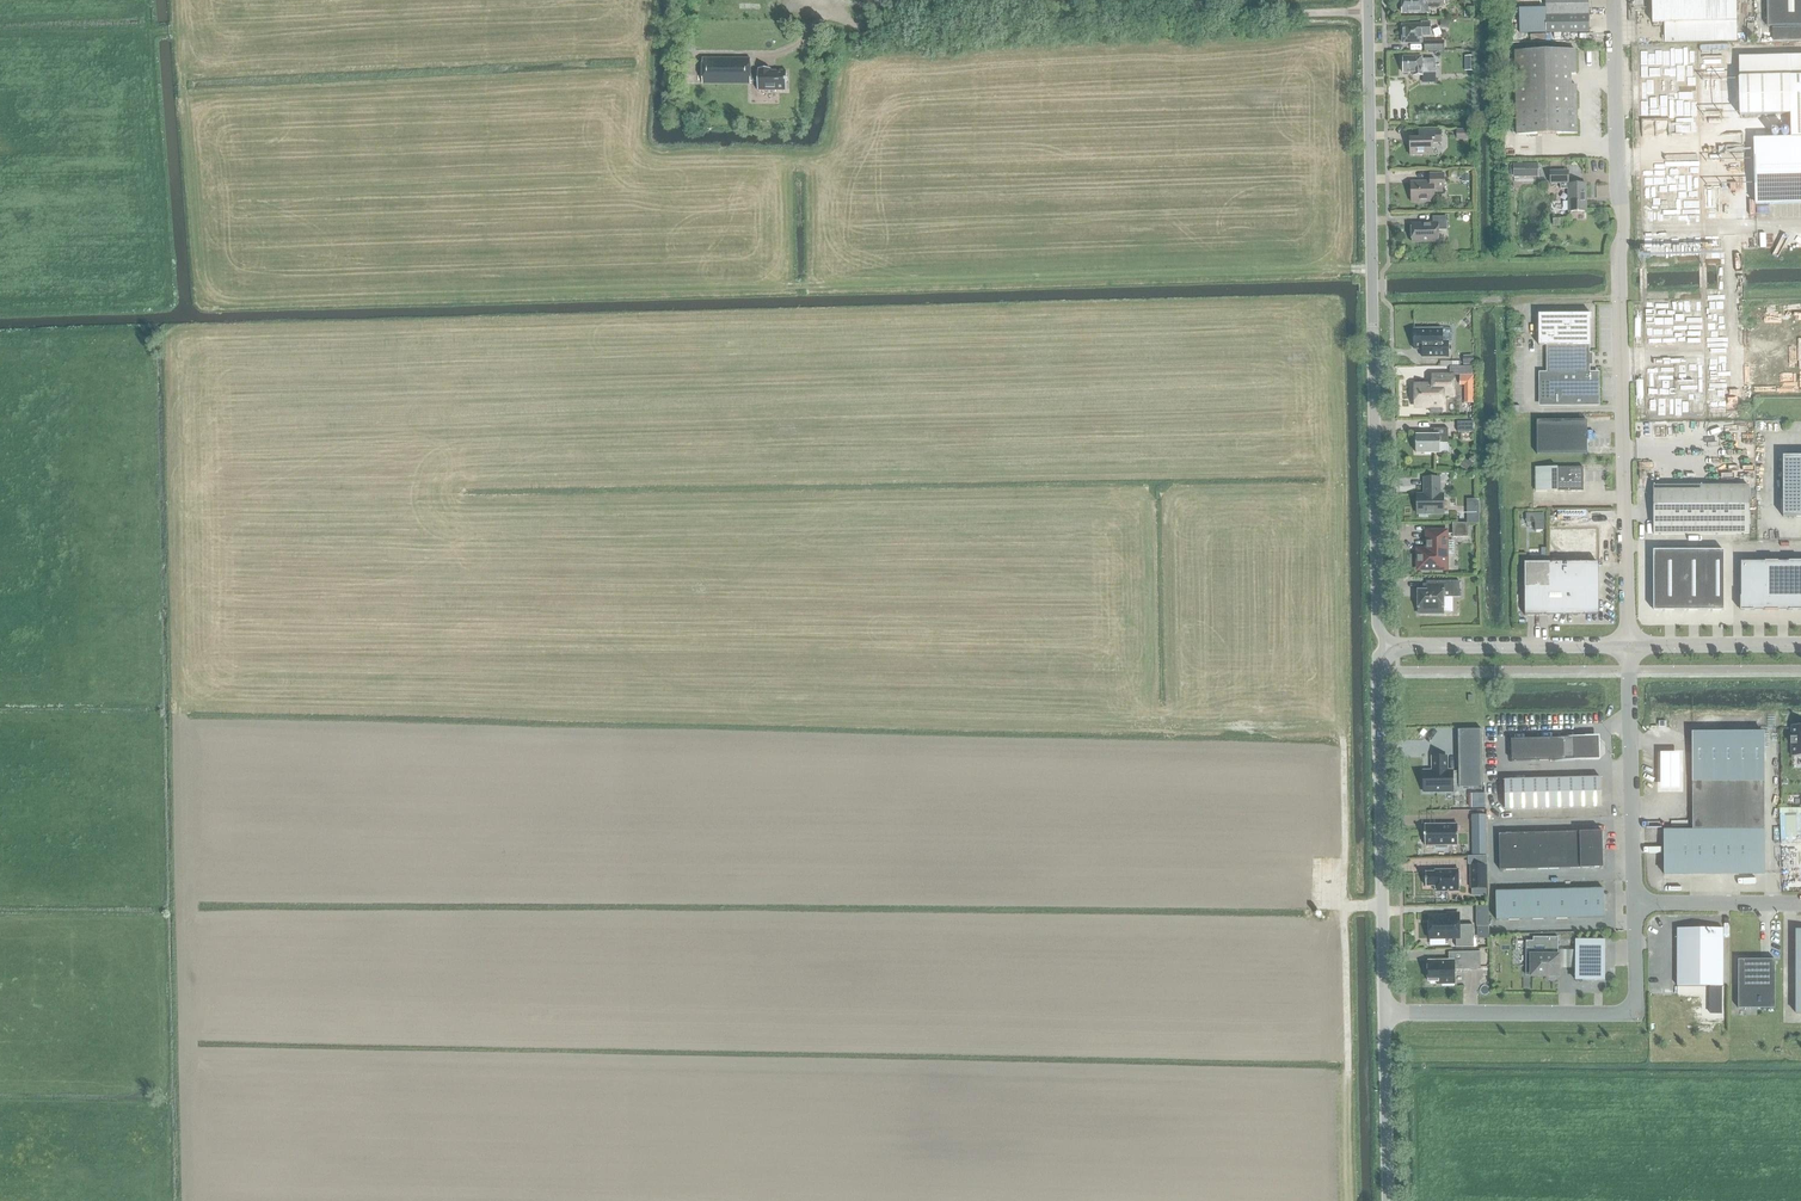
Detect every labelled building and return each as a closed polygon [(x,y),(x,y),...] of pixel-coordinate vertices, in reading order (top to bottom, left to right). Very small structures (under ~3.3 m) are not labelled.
[(1444,0),(1400,0),(1400,3),(1401,4),(1401,13),(1427,13),(1427,3),(1444,3),(1444,0)] [(1519,33),(1545,32),(1589,32),(1588,0),(1545,0),(1545,7),(1519,7),(1519,33)] [(1735,0),(1651,0),(1652,22),(1663,22),(1664,42),(1736,40),(1736,21),(1735,0)] [(1765,26),(1800,25),(1800,0),(1765,0),(1765,26)] [(1464,9),(1464,18),(1476,18),(1475,9),(1464,9)] [(1430,34),(1429,23),(1421,24),(1421,26),(1402,27),(1402,28),(1401,30),(1401,36),(1402,37),(1402,45),(1422,45),(1421,34),(1430,34)] [(1444,51),(1444,40),(1424,41),(1424,52),(1444,51)] [(1576,74),(1575,50),(1515,51),(1517,135),(1577,134),(1576,85),(1570,85),(1569,75),(1576,74)] [(1739,57),(1739,116),(1790,114),(1791,138),(1753,139),(1755,204),(1800,203),(1800,55),(1739,57)] [(1474,71),(1474,56),(1465,56),(1465,71),(1474,71)] [(1422,61),(1422,58),(1403,59),(1403,60),(1401,60),(1401,68),(1403,68),(1403,75),(1413,75),(1413,77),(1422,77),(1422,75),(1435,74),(1435,61),(1422,61)] [(775,73),(770,73),(770,69),(759,68),(759,72),(750,71),(750,59),(702,59),(702,84),(750,84),(750,81),(757,81),(757,90),(786,90),(786,71),(775,71),(775,73)] [(1465,140),(1466,129),(1457,129),(1457,140),(1465,140)] [(1441,143),(1441,131),(1434,131),(1419,131),(1419,139),(1410,139),(1411,156),(1432,155),(1432,143),(1441,143)] [(1514,164),(1514,177),(1529,177),(1529,163),(1514,164)] [(1462,172),(1457,172),(1457,177),(1462,178),(1462,182),(1469,182),(1469,173),(1468,173),(1468,171),(1462,171),(1462,172)] [(1568,183),(1568,171),(1550,172),(1550,184),(1560,184),(1560,189),(1568,189),(1569,212),(1586,211),(1586,184),(1569,184),(1569,183),(1568,183)] [(1445,195),(1444,174),(1430,174),(1430,183),(1411,183),(1412,202),(1435,201),(1435,195),(1445,195)] [(1707,195),(1707,205),(1717,205),(1717,194),(1707,195)] [(1447,230),(1447,217),(1433,217),(1433,224),(1412,225),(1412,243),(1438,242),(1438,230),(1447,230)] [(1708,241),(1708,256),(1719,256),(1719,241),(1708,241)] [(1549,345),(1549,374),(1589,373),(1589,364),(1591,364),(1591,355),(1589,355),(1589,345),(1591,345),(1590,321),(1592,321),(1592,314),(1539,314),(1539,345),(1549,345)] [(1442,342),(1442,330),(1414,330),(1414,350),(1422,350),(1422,358),(1448,358),(1448,342),(1442,342)] [(1463,356),(1463,365),(1473,365),(1473,356),(1463,356)] [(1598,404),(1598,373),(1589,373),(1549,374),(1541,374),(1541,405),(1598,404)] [(1473,375),(1460,375),(1460,386),(1464,386),(1464,404),(1473,404),(1473,375)] [(1453,395),(1453,376),(1431,376),(1431,385),(1415,386),(1415,407),(1430,407),(1430,410),(1443,410),(1443,395),(1453,395)] [(1473,432),(1473,421),(1458,421),(1458,432),(1473,432)] [(1587,455),(1586,421),(1536,421),(1536,455),(1587,455)] [(1448,444),(1448,429),(1433,429),(1433,436),(1416,436),(1416,453),(1439,453),(1439,444),(1448,444)] [(1783,457),(1783,517),(1800,517),(1800,457),(1783,457)] [(1467,470),(1472,464),(1464,458),(1459,465),(1467,470)] [(1583,491),(1583,468),(1535,468),(1535,492),(1583,491)] [(1440,495),(1439,478),(1424,478),(1424,491),(1425,491),(1425,495),(1417,495),(1417,514),(1419,514),(1419,518),(1428,518),(1428,514),(1443,514),(1443,495),(1440,495)] [(1750,533),(1749,486),(1654,486),(1654,534),(1750,533)] [(1467,500),(1467,524),(1468,524),(1479,523),(1479,500),(1467,500)] [(1468,537),(1468,524),(1467,524),(1453,524),(1453,537),(1468,537)] [(1446,570),(1446,532),(1426,532),(1427,550),(1417,550),(1417,570),(1446,570)] [(1724,611),(1723,550),(1722,550),(1722,551),(1712,551),(1698,551),(1689,551),(1688,551),(1674,551),(1665,551),(1653,551),(1653,595),(1654,595),(1654,610),(1665,610),(1674,610),(1689,610),(1689,609),(1698,609),(1698,610),(1712,610),(1713,609),(1722,609),(1722,611),(1724,611)] [(1740,563),(1741,610),(1800,610),(1800,562),(1740,563)] [(1598,609),(1598,563),(1525,563),(1525,616),(1550,616),(1551,612),(1598,609)] [(1459,581),(1432,581),(1432,591),(1430,591),(1418,591),(1418,614),(1428,614),(1428,608),(1443,608),(1443,601),(1443,597),(1459,597),(1459,581)] [(1791,725),(1791,756),(1800,756),(1800,725),(1791,725)] [(1482,729),(1458,730),(1458,771),(1459,785),(1459,787),(1483,787),(1482,729)] [(1762,733),(1691,733),(1691,830),(1763,829),(1762,733)] [(1574,737),(1575,760),(1601,760),(1600,735),(1574,737)] [(1553,761),(1575,760),(1574,737),(1553,737),(1553,738),(1513,739),(1513,761),(1553,760),(1553,761)] [(1684,789),(1683,749),(1657,750),(1659,790),(1684,789)] [(1423,771),(1423,792),(1453,791),(1453,785),(1459,785),(1458,771),(1453,771),(1447,771),(1446,756),(1432,757),(1432,771),(1423,771)] [(1600,778),(1504,780),(1505,809),(1601,807),(1600,778)] [(1483,793),(1469,794),(1469,808),(1484,808),(1483,793)] [(1424,825),(1424,845),(1436,845),(1436,847),(1447,847),(1447,845),(1458,845),(1458,824),(1424,825)] [(1486,829),(1474,829),(1474,844),(1486,844),(1486,829)] [(1664,874),(1764,874),(1764,829),(1663,830),(1664,874)] [(1603,867),(1602,831),(1499,834),(1500,870),(1603,867)] [(1471,865),(1472,889),(1486,888),(1486,864),(1471,865)] [(1435,892),(1459,891),(1458,870),(1435,870),(1435,872),(1425,872),(1425,886),(1435,886),(1435,892)] [(1603,889),(1496,892),(1497,920),(1604,917),(1603,889)] [(1490,936),(1490,904),(1479,904),(1479,936),(1490,936)] [(1456,938),(1456,947),(1473,947),(1473,925),(1459,925),(1459,914),(1448,914),(1448,916),(1428,917),(1429,938),(1456,938)] [(1723,928),(1677,928),(1677,986),(1723,986),(1723,928)] [(1558,975),(1558,955),(1559,937),(1533,937),(1533,940),(1526,940),(1526,964),(1526,975),(1558,975)] [(1604,980),(1605,954),(1605,939),(1575,939),(1575,954),(1575,980),(1604,980)] [(1454,984),(1454,970),(1480,970),(1480,952),(1448,952),(1448,960),(1428,961),(1428,982),(1441,982),(1441,984),(1454,984)] [(1738,1008),(1775,1008),(1775,959),(1738,960),(1738,1008)]
